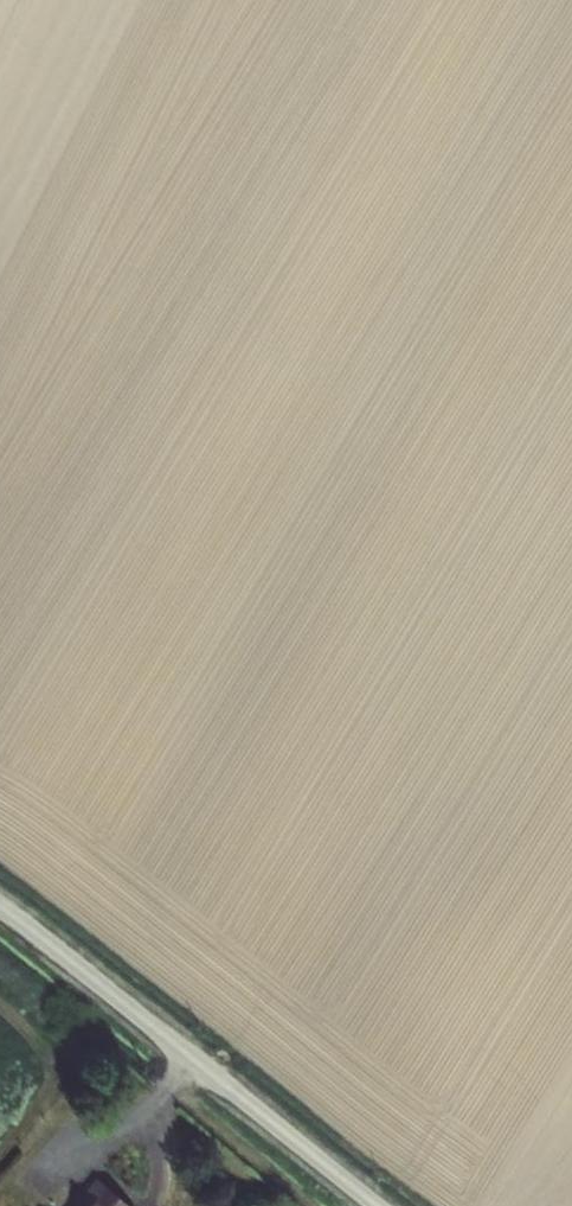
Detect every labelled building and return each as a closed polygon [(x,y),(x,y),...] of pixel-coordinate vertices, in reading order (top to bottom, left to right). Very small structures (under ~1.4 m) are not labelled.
[(102,1168),(70,1205),(133,1205),(132,1205),(139,1197),(102,1168)]
